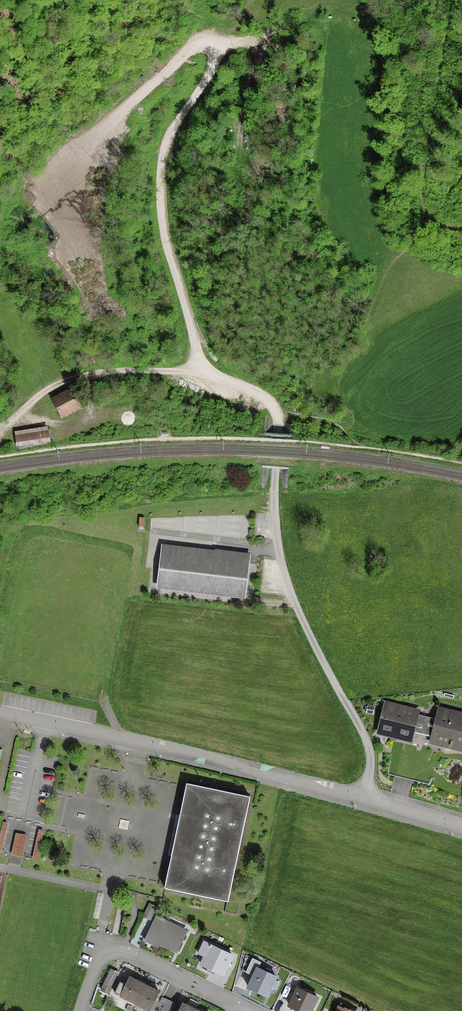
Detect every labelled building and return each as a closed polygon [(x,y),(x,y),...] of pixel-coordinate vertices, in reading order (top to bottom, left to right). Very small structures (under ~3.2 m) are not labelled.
[(0,278),(0,285),(10,279),(7,273),(0,278)] [(51,400),(60,418),(81,407),(72,389),(51,400)] [(46,441),(45,429),(15,433),(17,448),(30,446),(30,443),(46,441)] [(174,555),(175,548),(162,546),(158,587),(243,596),(248,555),(214,551),(214,559),(174,555)] [(422,734),(426,718),(414,715),(415,713),(386,706),(379,732),(408,739),(410,731),(422,734)] [(461,749),(461,717),(439,711),(437,720),(426,718),(422,734),(450,741),(448,746),(461,749)] [(186,784),(164,888),(227,901),(249,797),(186,784)] [(155,907),(148,903),(142,917),(149,920),(155,907)] [(175,952),(185,931),(156,917),(146,937),(146,938),(147,937),(158,942),(158,943),(175,952)] [(205,957),(201,965),(221,974),(230,955),(203,942),(198,953),(205,957)] [(256,968),(247,987),(266,996),(275,977),(256,968)] [(110,987),(117,973),(110,970),(103,984),(110,987)] [(143,985),(128,978),(120,995),(134,1003),(143,985)] [(149,1010),(157,992),(143,985),(134,1003),(149,1010)] [(288,1007),(298,1010),(309,1010),(315,997),(297,988),(288,1007)] [(154,1010),(172,1010),(175,1006),(160,999),(154,1010)]
